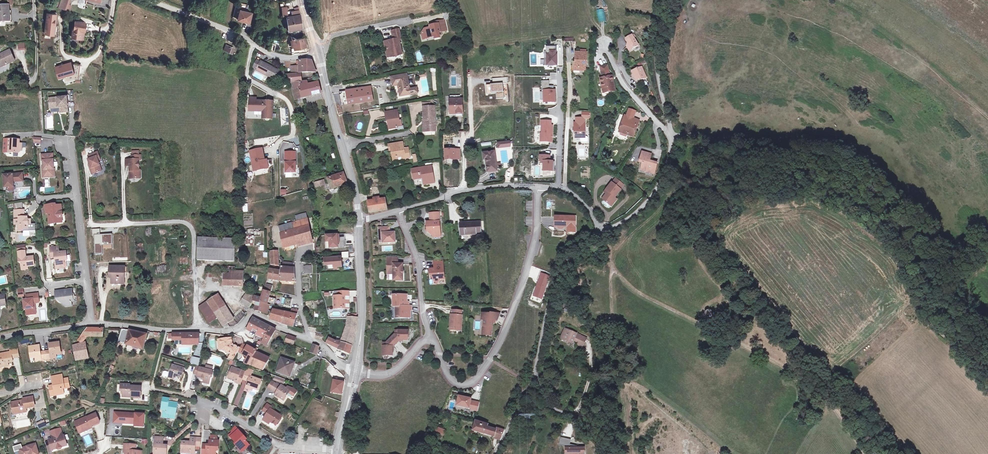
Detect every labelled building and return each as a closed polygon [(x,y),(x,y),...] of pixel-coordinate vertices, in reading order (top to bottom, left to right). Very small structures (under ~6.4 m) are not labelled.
[(68,0),(61,0),(59,8),(65,10),(67,3),(68,0)] [(9,6),(0,6),(0,22),(10,21),(9,6)] [(599,22),(605,21),(604,9),(597,10),(599,22)] [(251,12),(240,10),(238,20),(249,22),(251,12)] [(58,15),(49,14),(46,34),(55,35),(58,15)] [(302,28),(300,14),(287,17),(289,31),(302,28)] [(85,31),(86,23),(75,21),(74,29),(73,29),(72,37),(80,38),(82,30),(85,31)] [(440,38),(438,32),(447,30),(446,26),(439,28),(439,24),(437,24),(429,26),(430,28),(425,29),(422,34),(429,38),(434,37),(434,39),(440,38)] [(402,54),(399,39),(401,39),(399,30),(391,31),(394,41),(392,41),(392,40),(384,42),(385,47),(387,46),(388,51),(391,52),(392,57),(402,54)] [(638,45),(633,38),(632,35),(625,39),(628,43),(627,47),(629,51),(638,45)] [(306,46),(304,38),(298,39),(292,37),(294,48),(306,46)] [(234,50),(230,49),(231,47),(227,45),(225,51),(232,53),(234,50)] [(555,46),(547,46),(547,64),(557,64),(557,54),(555,54),(555,46)] [(14,61),(12,56),(10,51),(0,55),(0,67),(14,61)] [(587,53),(586,53),(580,53),(576,53),(575,63),(574,63),(574,68),(579,68),(579,70),(585,71),(585,61),(586,61),(587,53)] [(280,71),(261,61),(260,62),(257,61),(253,68),(257,70),(256,70),(267,76),(268,76),(275,79),(280,71)] [(316,72),(312,61),(305,61),(299,61),(299,68),(297,68),(297,67),(291,67),(291,75),(289,75),(291,83),(300,82),(299,74),(299,72),(316,72)] [(73,65),(57,69),(59,79),(76,75),(73,65)] [(646,77),(641,67),(632,72),(636,81),(641,79),(641,80),(646,77)] [(615,91),(612,76),(610,77),(608,71),(601,72),(603,78),(600,79),(604,93),(615,91)] [(410,90),(407,74),(391,78),(393,86),(398,85),(400,96),(418,93),(417,88),(410,90)] [(321,93),(319,83),(308,85),(307,81),(291,83),(296,100),(321,93)] [(549,81),(542,81),(542,91),(544,91),(545,92),(545,100),(545,101),(550,101),(550,102),(555,102),(555,97),(555,91),(552,91),(552,86),(550,86),(549,81)] [(462,114),(462,100),(461,100),(460,96),(452,96),(452,100),(450,100),(451,114),(462,114)] [(66,107),(66,98),(50,99),(50,109),(60,108),(61,113),(68,113),(68,107),(66,107)] [(272,119),(272,102),(256,102),(256,99),(250,99),(250,111),(264,111),(264,119),(272,119)] [(435,126),(434,107),(423,107),(424,116),(423,116),(423,121),(425,120),(425,122),(424,122),(425,132),(432,131),(432,130),(431,127),(435,126)] [(635,130),(638,120),(633,119),(636,112),(629,109),(627,116),(625,116),(624,120),(626,121),(624,128),(621,127),(619,133),(633,137),(636,130),(635,130)] [(399,121),(397,111),(385,113),(387,121),(389,121),(389,123),(388,123),(389,129),(398,128),(397,127),(402,126),(401,121),(399,121)] [(542,123),(541,123),(541,141),(551,142),(551,123),(553,123),(553,119),(543,119),(542,123)] [(585,137),(585,126),(583,126),(583,123),(574,123),(574,127),(575,127),(575,138),(580,138),(585,138),(585,137)] [(21,150),(22,144),(18,144),(18,140),(9,139),(8,153),(18,153),(21,150)] [(408,150),(404,151),(404,148),(403,142),(389,145),(390,151),(391,150),(393,158),(401,156),(402,159),(410,157),(408,150)] [(262,148),(250,150),(254,170),(268,168),(267,159),(264,160),(262,148)] [(455,158),(454,150),(445,150),(445,160),(455,160),(455,158)] [(102,171),(98,161),(97,157),(99,156),(98,152),(89,155),(90,159),(88,160),(90,165),(91,168),(90,168),(92,174),(102,171)] [(295,152),(285,152),(285,171),(295,171),(295,152)] [(497,171),(494,152),(483,154),(484,160),(486,160),(488,172),(497,171)] [(649,161),(651,154),(642,152),(639,162),(643,163),(641,170),(654,174),(657,163),(649,161)] [(54,169),(53,160),(52,160),(52,157),(47,157),(47,155),(43,155),(44,167),(44,170),(42,170),(43,178),(53,177),(52,169),(54,169)] [(132,160),(129,160),(130,166),(130,179),(137,179),(137,171),(139,171),(139,160),(141,160),(141,156),(139,156),(133,156),(132,156),(132,160)] [(550,156),(540,156),(540,161),(543,162),(543,171),(553,171),(553,162),(550,162),(550,156)] [(435,183),(432,171),(431,166),(412,170),(413,180),(423,178),(424,185),(435,183)] [(23,181),(23,173),(4,175),(5,188),(8,187),(14,187),(13,182),(23,181)] [(348,184),(346,178),(344,173),(328,179),(331,190),(348,184)] [(625,185),(616,178),(612,183),(621,190),(625,185)] [(615,198),(621,190),(612,183),(606,190),(608,192),(606,194),(602,199),(603,200),(611,206),(615,202),(613,200),(615,198)] [(387,210),(385,199),(368,202),(370,213),(387,210)] [(62,223),(60,213),(62,213),(61,205),(55,206),(55,208),(53,208),(53,205),(45,206),(46,213),(48,213),(49,221),(53,220),(54,224),(62,223)] [(27,220),(27,217),(25,217),(23,217),(23,210),(15,210),(15,225),(18,225),(18,231),(23,231),(25,229),(28,229),(28,224),(30,224),(30,220),(27,220)] [(308,219),(306,213),(296,216),(297,222),(308,219)] [(440,234),(439,213),(430,213),(430,221),(430,222),(427,222),(427,231),(431,234),(434,234),(440,234)] [(575,232),(576,217),(559,216),(559,227),(567,227),(567,232),(575,232)] [(281,233),(309,226),(308,219),(297,222),(279,227),(281,233)] [(481,234),(480,222),(460,224),(461,235),(481,234)] [(313,240),(309,226),(281,233),(284,248),(299,244),(313,240)] [(387,227),(379,228),(379,237),(382,237),(383,243),(395,242),(395,233),(387,233),(387,227)] [(339,234),(326,235),(326,242),(330,242),(330,248),(338,248),(338,243),(338,241),(339,241),(339,234)] [(235,262),(236,239),(198,238),(197,260),(235,262)] [(67,268),(65,256),(67,256),(66,251),(59,252),(59,246),(50,247),(51,258),(55,257),(55,259),(57,259),(58,262),(56,262),(57,269),(67,268)] [(34,261),(34,256),(26,257),(25,247),(18,248),(19,263),(21,262),(22,270),(28,269),(28,267),(33,266),(33,261),(34,261)] [(279,265),(278,258),(275,258),(275,251),(270,252),(271,264),(279,265)] [(342,267),(341,257),(324,259),(325,266),(334,265),(334,268),(342,267)] [(398,257),(389,257),(389,264),(388,264),(388,272),(394,272),(394,274),(394,280),(402,280),(402,271),(402,265),(398,265),(398,257)] [(441,279),(444,279),(442,261),(434,261),(435,269),(430,270),(430,274),(434,279),(441,279)] [(295,282),(294,264),(282,262),(281,267),(281,271),(279,280),(295,282)] [(312,274),(311,265),(304,266),(304,274),(312,274)] [(123,278),(123,273),(125,273),(125,267),(110,267),(109,272),(112,272),(111,283),(122,284),(123,278)] [(279,280),(281,271),(269,269),(268,278),(279,280)] [(243,285),(243,272),(230,271),(230,274),(224,273),(223,278),(223,285),(243,285)] [(73,301),(72,289),(55,291),(56,299),(66,306),(72,305),(71,301),(73,301)] [(269,297),(270,292),(263,291),(261,298),(260,303),(267,305),(269,297)] [(345,309),(345,296),(348,296),(348,291),(338,291),(338,296),(334,296),(334,309),(345,309)] [(34,308),(34,303),(37,303),(37,299),(39,299),(39,294),(29,295),(29,299),(27,300),(24,300),(25,309),(26,309),(27,315),(36,314),(36,308),(34,308)] [(225,305),(218,294),(207,301),(214,312),(225,305)] [(250,307),(253,301),(255,296),(246,294),(241,302),(250,307)] [(393,295),(393,307),(396,307),(409,306),(409,302),(407,302),(405,302),(405,300),(407,300),(407,295),(393,295)] [(268,314),(270,305),(267,305),(260,303),(261,298),(255,296),(253,301),(257,302),(255,310),(268,314)] [(276,299),(269,297),(267,305),(270,305),(270,304),(274,305),(276,299)] [(214,312),(207,301),(199,306),(210,323),(218,318),(214,312)] [(234,320),(225,305),(214,312),(218,318),(223,327),(227,324),(234,320)] [(412,306),(409,306),(396,307),(396,318),(411,318),(410,313),(408,313),(408,310),(410,310),(412,310),(412,306)] [(296,320),(298,311),(292,309),(291,314),(287,324),(296,327),(297,324),(296,324),(297,320),(296,320)] [(287,324),(291,314),(273,310),(270,319),(287,324)] [(452,310),(451,329),(461,330),(462,311),(452,310)] [(242,311),(234,318),(238,322),(246,315),(242,311)] [(484,320),(483,334),(491,335),(491,331),(492,331),(493,321),(497,321),(500,314),(490,313),(490,314),(482,313),(482,320),(484,320)] [(350,353),(357,330),(356,329),(358,317),(356,317),(348,317),(347,327),(341,342),(336,341),(329,339),(327,343),(339,349),(350,353)] [(257,334),(263,323),(254,318),(247,329),(257,334)] [(264,338),(270,327),(263,323),(257,334),(264,338)] [(270,341),(276,330),(270,327),(264,338),(261,343),(266,346),(270,341)] [(102,337),(103,329),(87,329),(78,341),(81,343),(85,338),(87,336),(102,337)] [(143,349),(148,331),(145,331),(144,334),(130,330),(122,329),(118,342),(143,349)] [(577,342),(580,336),(565,329),(561,339),(572,343),(573,340),(577,342)] [(383,344),(383,356),(393,356),(393,346),(394,346),(399,341),(399,340),(408,340),(408,331),(396,331),(396,334),(386,344),(383,344)] [(199,343),(200,336),(198,333),(173,333),(173,339),(175,339),(183,339),(183,343),(199,343)] [(293,345),(296,338),(288,335),(285,342),(293,345)] [(582,347),(586,338),(580,336),(577,342),(578,342),(577,345),(582,347)] [(240,348),(232,344),(232,338),(221,339),(222,350),(227,353),(228,352),(231,354),(229,359),(233,360),(240,348)] [(61,354),(59,343),(50,344),(51,351),(45,351),(46,359),(50,359),(56,358),(56,355),(61,354)] [(88,359),(85,343),(73,346),(76,360),(88,359)] [(46,359),(45,351),(40,352),(39,346),(30,347),(31,358),(36,357),(37,361),(46,359)] [(251,359),(256,351),(253,349),(247,346),(243,354),(251,359)] [(12,359),(19,357),(17,349),(10,350),(11,353),(0,355),(0,368),(5,367),(4,364),(8,363),(13,362),(12,359)] [(263,370),(269,360),(258,356),(260,352),(257,350),(256,351),(251,359),(248,365),(263,370)] [(190,363),(198,366),(200,358),(192,356),(190,363)] [(288,376),(291,368),(293,368),(294,363),(282,359),(277,372),(288,376)] [(333,376),(338,370),(330,364),(325,370),(333,376)] [(182,378),(184,369),(173,365),(170,373),(169,378),(173,379),(178,377),(182,378)] [(209,382),(212,371),(212,370),(212,367),(206,365),(206,369),(196,366),(194,373),(198,374),(197,377),(204,378),(204,380),(209,382)] [(243,379),(245,372),(234,368),(232,373),(231,372),(229,378),(238,381),(237,382),(241,384),(243,379)] [(258,390),(262,380),(251,376),(252,374),(246,372),(245,372),(243,379),(249,381),(246,388),(251,390),(251,387),(258,390)] [(70,387),(68,378),(63,379),(62,375),(52,377),(54,386),(50,387),(50,392),(55,391),(56,395),(64,394),(63,389),(70,387)] [(339,380),(334,379),(332,392),(342,394),(344,383),(339,382),(339,380)] [(224,381),(220,393),(226,395),(230,384),(224,381)] [(297,391),(293,389),(287,387),(286,389),(277,383),(276,384),(275,384),(271,390),(276,393),(275,395),(284,400),(287,395),(286,395),(287,392),(294,396),(297,391)] [(141,398),(141,387),(130,386),(130,385),(121,384),(121,390),(123,390),(123,395),(132,396),(132,397),(141,398)] [(471,398),(458,396),(457,405),(471,408),(471,410),(478,411),(479,402),(470,401),(471,398)] [(35,407),(33,397),(23,399),(24,401),(12,403),(14,414),(26,412),(26,408),(35,407)] [(175,419),(178,403),(169,402),(169,399),(165,399),(164,399),(161,412),(163,412),(162,417),(167,419),(167,417),(175,419)] [(276,425),(282,416),(270,409),(272,407),(267,404),(263,411),(268,414),(267,416),(266,416),(263,420),(269,424),(270,422),(276,425)] [(144,414),(115,412),(114,419),(123,419),(123,423),(127,424),(127,422),(135,422),(144,423),(144,414)] [(90,429),(90,427),(100,422),(96,413),(85,418),(85,417),(75,422),(80,433),(90,429)] [(44,420),(36,422),(38,429),(46,426),(44,420)] [(496,430),(487,427),(488,425),(476,421),(473,430),(494,436),(494,438),(501,440),(504,430),(497,428),(496,430)] [(231,437),(238,430),(235,426),(230,431),(231,432),(229,435),(231,437)] [(67,446),(64,435),(63,436),(61,428),(50,432),(52,439),(49,440),(52,450),(56,449),(57,447),(61,446),(63,447),(67,446)] [(245,441),(243,438),(244,436),(238,430),(231,437),(236,443),(235,444),(241,451),(245,448),(245,449),(249,445),(245,441)] [(195,446),(196,438),(191,437),(190,442),(182,442),(181,453),(191,453),(191,450),(195,451),(195,446)] [(584,448),(580,448),(580,447),(570,445),(571,440),(561,438),(559,445),(569,447),(569,448),(566,448),(566,453),(570,453),(578,453),(584,453),(584,448)] [(166,446),(163,445),(163,441),(155,441),(154,453),(167,453),(166,453),(166,446)] [(216,448),(218,449),(219,441),(210,441),(209,445),(203,445),(202,453),(215,453),(216,453),(216,448)] [(36,444),(18,449),(20,453),(39,453),(36,444)] [(142,452),(136,451),(134,450),(134,445),(124,444),(124,451),(125,451),(125,453),(142,453),(142,452)]
